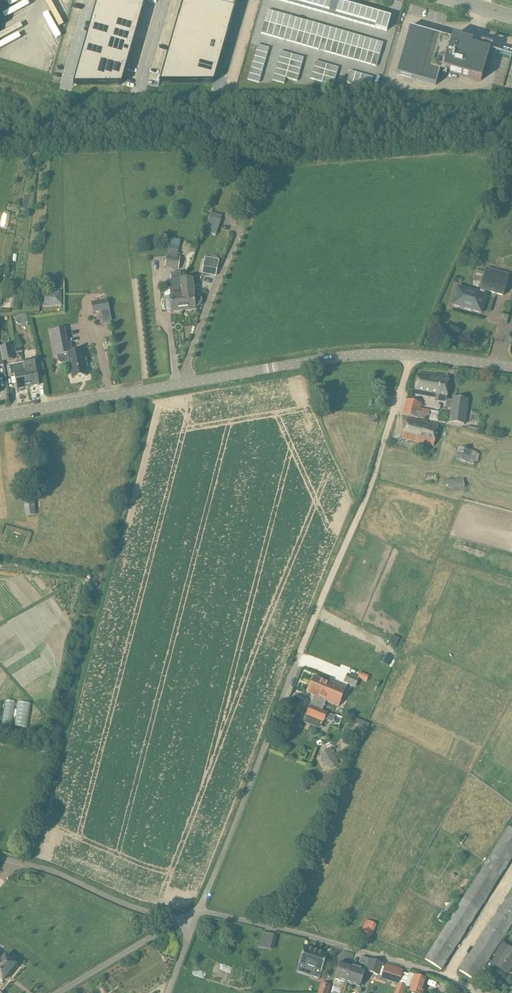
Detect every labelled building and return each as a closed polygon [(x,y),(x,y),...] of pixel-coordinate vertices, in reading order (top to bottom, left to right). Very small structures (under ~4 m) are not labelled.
[(95,8),(114,14),(118,2),(110,0),(98,0),(95,8)] [(118,2),(143,10),(146,0),(118,0),(118,2)] [(181,8),(209,16),(211,10),(213,5),(197,0),(183,0),(181,8)] [(214,2),(235,8),(238,0),(214,0),(214,2)] [(300,7),(306,8),(308,0),(302,0),(300,7)] [(306,8),(312,10),(314,0),(308,0),(306,8)] [(312,10),(317,12),(321,0),(314,0),(312,10)] [(317,12),(323,13),(327,0),(321,0),(317,12)] [(323,13),(329,15),(333,1),(329,0),(327,0),(323,13)] [(333,1),(329,15),(335,17),(339,3),(333,1)] [(118,2),(114,14),(140,21),(143,10),(118,2)] [(213,5),(211,10),(233,17),(235,8),(214,2),(213,5)] [(339,3),(335,17),(340,18),(344,4),(339,3)] [(344,4),(340,18),(346,20),(350,6),(344,4)] [(350,6),(346,20),(352,22),(356,8),(350,6)] [(95,8),(92,20),(111,25),(114,14),(95,8)] [(181,8),(178,19),(200,26),(206,28),(209,19),(209,16),(181,8)] [(356,8),(352,22),(358,23),(362,9),(356,8)] [(362,9),(358,23),(363,25),(367,11),(362,9)] [(209,16),(209,19),(230,25),(233,17),(211,10),(209,16)] [(268,11),(264,22),(270,24),(273,12),(268,11)] [(367,11),(363,25),(369,27),(373,13),(367,11)] [(273,12),(270,24),(276,26),(279,14),(273,12)] [(373,13),(369,27),(375,28),(379,14),(373,13)] [(114,14),(111,25),(137,33),(140,21),(114,14)] [(279,14),(276,26),(282,27),(285,16),(279,14)] [(379,14),(375,28),(381,30),(385,16),(379,14)] [(285,16),(282,27),(287,29),(291,17),(285,16)] [(385,16),(381,30),(387,31),(391,18),(385,16)] [(291,17),(287,29),(293,31),(297,19),(291,17)] [(178,20),(174,31),(197,37),(200,26),(178,19),(178,20)] [(209,19),(206,28),(228,34),(230,25),(209,19)] [(297,19),(293,31),(299,32),(302,21),(297,19)] [(92,20),(89,31),(108,37),(111,25),(92,20)] [(302,21),(299,32),(305,34),(308,22),(302,21)] [(264,22),(261,34),(267,35),(270,24),(264,22)] [(308,22),(305,34),(310,36),(314,24),(308,22)] [(270,24),(267,35),(273,37),(276,26),(270,24)] [(314,24),(310,36),(316,37),(320,26),(314,24)] [(111,25),(108,37),(133,44),(137,33),(111,25)] [(200,26),(197,37),(225,46),(228,34),(206,28),(200,26)] [(276,26),(273,37),(278,39),(282,27),(276,26)] [(320,26),(316,37),(322,39),(325,27),(320,26)] [(282,27),(278,39),(284,40),(287,29),(282,27)] [(325,27),(322,39),(328,41),(331,29),(325,27)] [(451,40),(408,28),(408,29),(409,29),(396,74),(436,86),(440,69),(481,81),(488,57),(490,52),(471,46),(472,42),(452,37),(451,40)] [(287,29),(284,40),(290,42),(293,31),(287,29)] [(331,29),(328,41),(334,42),(337,31),(331,29)] [(89,31),(85,43),(104,48),(108,37),(89,31)] [(174,31),(171,43),(193,49),(197,37),(174,31)] [(293,31),(290,42),(296,44),(299,32),(293,31)] [(337,31),(334,42),(339,44),(343,32),(337,31)] [(299,32),(296,44),(301,45),(305,34),(299,32)] [(343,32),(339,44),(345,46),(348,34),(343,32)] [(305,34),(301,45),(307,47),(310,36),(305,34)] [(348,34),(345,46),(351,47),(354,36),(348,34)] [(310,36),(307,47),(313,49),(316,37),(310,36)] [(354,36),(351,47),(357,49),(360,37),(354,36)] [(108,37),(104,48),(130,56),(133,44),(108,37)] [(197,37),(193,49),(221,57),(225,46),(197,37)] [(316,37),(313,49),(319,50),(322,39),(316,37)] [(360,37),(357,49),(362,51),(366,39),(360,37)] [(322,39),(319,50),(324,52),(328,41),(322,39)] [(366,39),(362,51),(368,52),(371,41),(366,39)] [(328,41),(324,52),(330,54),(334,42),(328,41)] [(371,41),(368,52),(374,54),(377,42),(371,41)] [(334,42),(330,54),(336,55),(339,44),(334,42)] [(377,42),(374,54),(380,55),(383,44),(377,42)] [(85,43),(82,54),(101,60),(104,48),(85,43)] [(171,43),(168,54),(190,61),(193,49),(171,43)] [(339,44),(336,55),(342,57),(345,46),(339,44)] [(258,45),(256,51),(268,54),(269,49),(258,45)] [(345,46),(342,57),(348,59),(351,47),(345,46)] [(351,47),(348,59),(353,60),(357,49),(351,47)] [(104,48),(101,60),(127,67),(130,56),(104,48)] [(193,49),(190,61),(218,69),(221,57),(193,49)] [(357,49),(353,60),(359,62),(362,51),(357,49)] [(256,51),(254,57),(266,60),(268,54),(256,51)] [(362,51),(359,62),(365,64),(368,52),(362,51)] [(281,52),(279,58),(291,61),(292,55),(281,52)] [(368,52),(365,64),(371,65),(374,54),(368,52)] [(82,54),(79,66),(98,71),(101,60),(82,54)] [(168,54),(165,66),(187,72),(190,61),(168,54)] [(374,54),(371,65),(376,67),(380,55),(374,54)] [(292,55),(291,61),(302,64),(304,59),(292,55)] [(254,57),(253,63),(264,66),(266,60),(254,57)] [(279,58),(277,63),(289,67),(291,61),(279,58)] [(98,71),(94,85),(121,85),(127,67),(101,60),(98,71)] [(187,72),(183,84),(214,84),(215,80),(218,69),(190,61),(187,72)] [(291,61),(289,67),(301,70),(302,64),(291,61)] [(315,62),(314,68),(325,71),(327,65),(315,62)] [(253,63),(251,68),(263,72),(264,66),(253,63)] [(277,63),(276,69),(287,73),(289,67),(277,63)] [(327,65),(325,71),(337,74),(338,69),(327,65)] [(79,66),(73,85),(94,85),(98,71),(79,66)] [(165,66),(160,84),(183,84),(187,72),(165,66)] [(289,67),(287,73),(299,76),(301,70),(289,67)] [(251,68),(249,74),(261,77),(263,72),(251,68)] [(314,68),(312,73),(324,77),(325,71),(314,68)] [(276,69),(274,75),(286,78),(287,73),(276,69)] [(325,71),(324,77),(335,80),(337,74),(325,71)] [(350,72),(347,83),(353,85),(353,83),(356,74),(350,72)] [(287,73),(286,78),(297,82),(299,76),(287,73)] [(312,73),(310,79),(322,83),(324,77),(312,73)] [(356,74),(353,83),(359,85),(360,81),(362,75),(356,74)] [(249,75),(248,80),(259,84),(261,78),(249,75)] [(274,75),(273,81),(284,84),(286,78),(274,75)] [(362,75),(360,81),(371,84),(373,79),(362,75)] [(324,77),(322,83),(334,86),(335,80),(324,77)] [(5,212),(1,227),(7,229),(11,213),(5,212)] [(223,215),(211,212),(207,226),(218,229),(223,215)] [(179,247),(169,245),(165,268),(178,270),(180,259),(177,258),(179,247)] [(219,264),(205,261),(202,274),(216,276),(219,264)] [(509,275),(486,269),(481,289),(480,293),(458,287),(453,305),(481,313),(486,295),(484,294),(485,291),(504,296),(509,275)] [(165,302),(165,305),(166,307),(167,309),(168,311),(172,310),(172,311),(183,310),(181,281),(180,280),(170,281),(171,296),(170,296),(171,298),(167,298),(166,300),(165,302)] [(192,280),(181,281),(183,310),(195,309),(195,307),(198,307),(201,305),(203,302),(202,299),(200,296),(197,295),(194,295),(192,280)] [(62,306),(61,293),(54,293),(55,299),(43,300),(43,307),(62,306)] [(20,296),(14,295),(12,308),(18,309),(20,296)] [(109,310),(108,300),(91,303),(93,314),(109,310)] [(64,328),(51,331),(56,356),(57,355),(59,362),(61,363),(64,363),(69,362),(72,379),(87,376),(85,368),(87,368),(85,359),(83,359),(82,351),(72,353),(70,344),(67,345),(64,328)] [(0,347),(4,363),(14,360),(11,345),(0,347)] [(24,364),(28,388),(39,386),(34,361),(23,363),(24,364)] [(28,388),(24,364),(10,366),(12,376),(15,376),(17,390),(28,388)] [(450,378),(418,374),(415,395),(438,398),(437,401),(453,404),(450,422),(464,424),(468,400),(453,398),(453,401),(447,400),(450,378)] [(422,403),(407,400),(403,415),(418,418),(445,423),(447,414),(420,409),(422,403)] [(438,426),(407,419),(402,439),(433,446),(438,426)] [(478,453),(459,447),(456,460),(474,465),(475,462),(478,462),(480,455),(478,454),(478,453)] [(465,487),(464,479),(448,481),(449,489),(465,487)] [(369,676),(360,672),(358,678),(348,674),(344,683),(355,688),(359,679),(366,682),(369,676)] [(324,691),(328,683),(315,677),(308,694),(315,697),(307,716),(323,722),(324,719),(333,723),(335,717),(327,713),(327,714),(322,712),(326,702),(325,701),(329,693),(324,691)] [(345,690),(328,683),(324,691),(329,693),(325,701),(326,702),(338,707),(345,690)] [(302,710),(292,707),(285,724),(294,728),(302,710)] [(32,727),(32,718),(0,716),(0,724),(32,727)] [(339,764),(331,748),(320,753),(326,765),(328,764),(330,768),(339,764)] [(509,828),(425,960),(441,970),(511,858),(511,830),(509,828)] [(480,972),(488,960),(511,924),(511,892),(459,971),(474,981),(480,972)] [(377,926),(366,921),(359,934),(371,939),(377,926)] [(273,951),(277,936),(262,933),(259,948),(273,951)] [(488,960),(480,972),(491,979),(495,972),(494,971),(497,967),(507,974),(511,966),(511,950),(508,947),(509,946),(502,942),(494,956),(495,957),(492,962),(488,960)] [(319,979),(321,972),(322,972),(327,955),(305,947),(299,964),(315,970),(312,977),(319,979)] [(2,982),(16,965),(5,957),(4,958),(0,955),(0,980),(2,982)] [(359,969),(351,966),(345,983),(359,987),(365,972),(378,976),(382,965),(362,959),(359,969)] [(345,983),(351,966),(340,963),(335,979),(345,983)] [(402,970),(387,965),(386,969),(384,968),(381,978),(398,983),(402,970)] [(410,991),(415,992),(423,992),(427,980),(415,976),(410,991)] [(318,982),(315,992),(328,992),(330,986),(318,982)]
